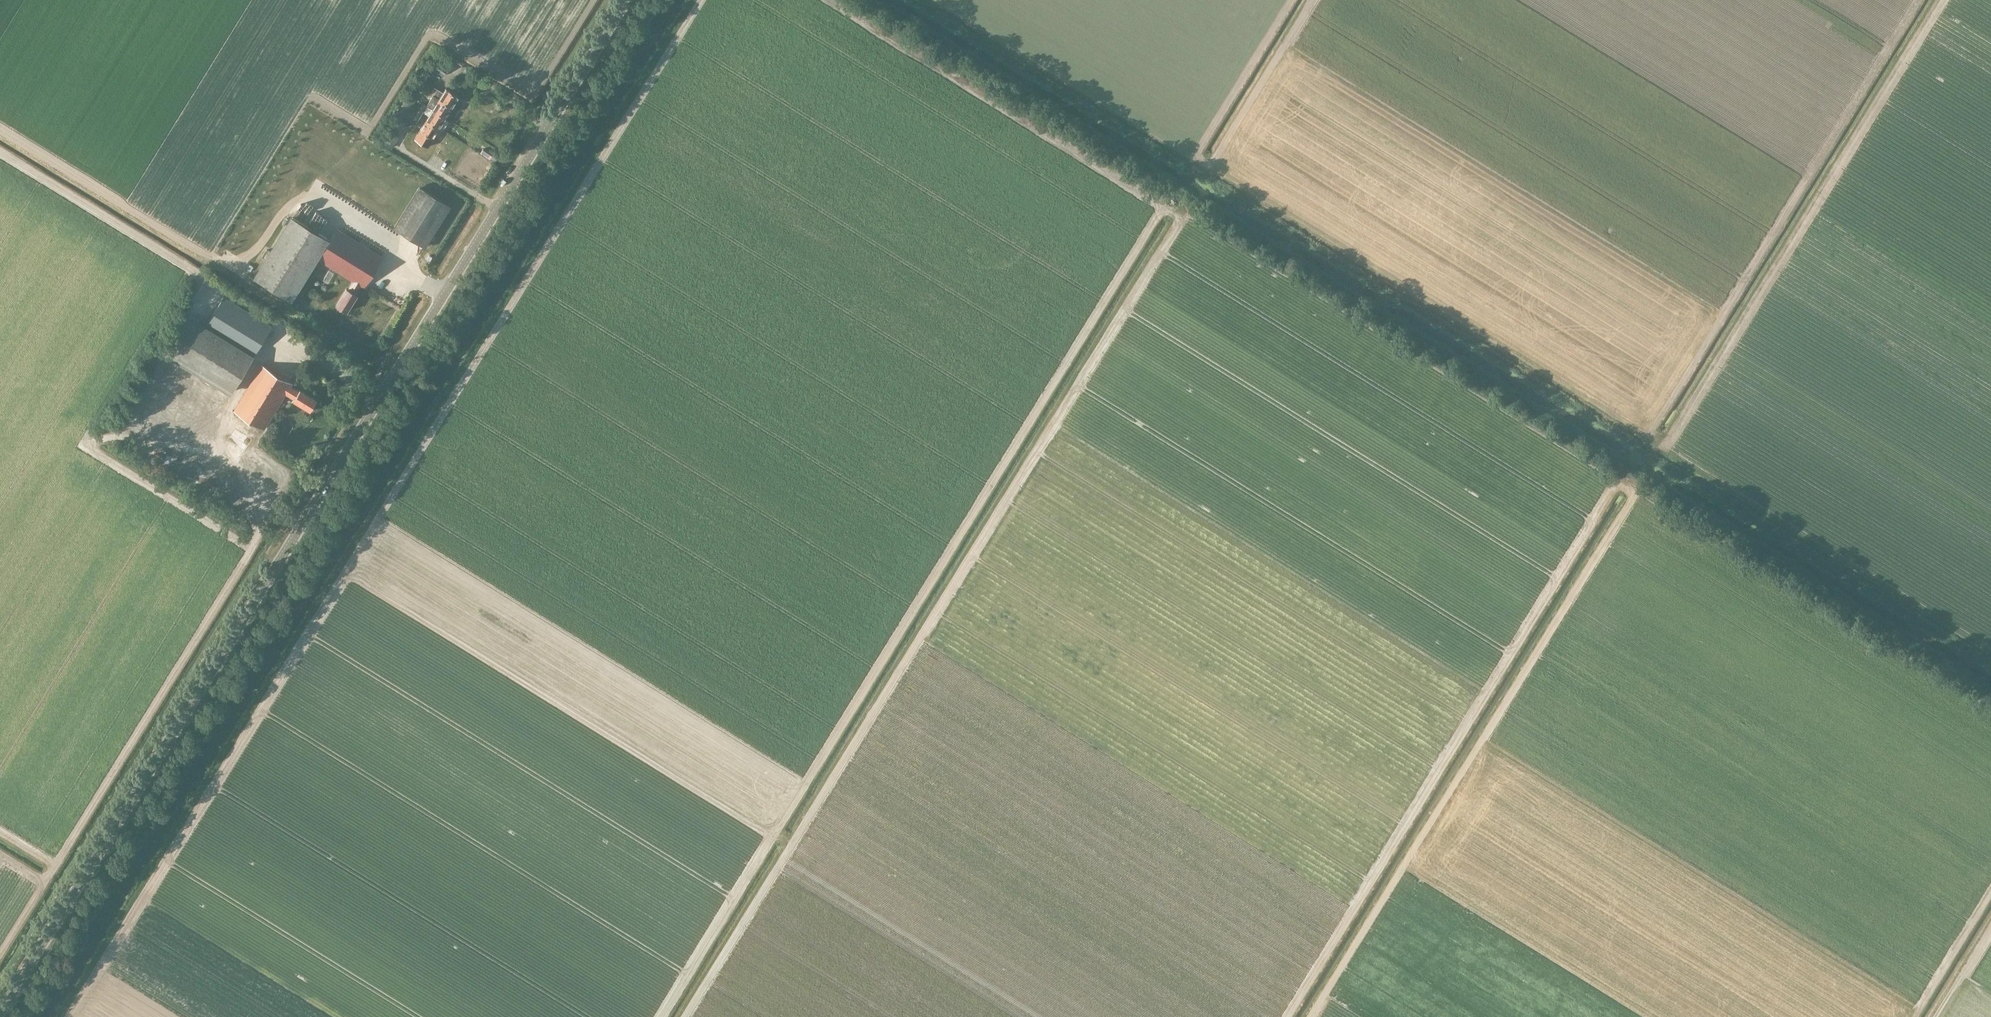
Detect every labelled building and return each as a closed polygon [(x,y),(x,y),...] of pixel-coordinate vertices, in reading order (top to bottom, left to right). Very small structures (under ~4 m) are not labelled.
[(436,60),(431,69),(443,76),(448,68),(436,60)] [(445,89),(443,92),(437,89),(433,95),(452,107),(458,97),(445,89)] [(413,98),(405,93),(397,105),(406,110),(413,98)] [(446,118),(452,107),(433,95),(432,95),(426,105),(433,109),(432,110),(446,118)] [(439,128),(446,118),(432,110),(429,115),(423,113),(420,117),(439,128)] [(427,147),(439,128),(420,117),(418,121),(423,125),(414,139),(427,147)] [(392,147),(398,137),(387,130),(381,140),(392,147)] [(418,188),(395,227),(426,246),(449,208),(418,188)] [(323,223),(336,208),(331,205),(318,219),(323,223)] [(382,257),(356,241),(336,229),(330,240),(293,217),(271,252),(267,250),(263,257),(267,259),(256,278),(290,299),(316,258),(355,282),(349,290),(348,289),(336,305),(346,311),(357,295),(355,294),(361,285),(363,287),(382,257)] [(205,327),(184,314),(162,349),(205,375),(203,379),(212,385),(214,381),(231,391),(272,325),(224,296),(205,327)] [(311,409),(317,400),(300,390),(299,391),(291,386),(292,383),(262,364),(234,410),(264,429),(287,392),(295,397),(294,399),(311,409)] [(244,446),(248,441),(232,430),(225,439),(237,448),(240,443),(244,446)]
